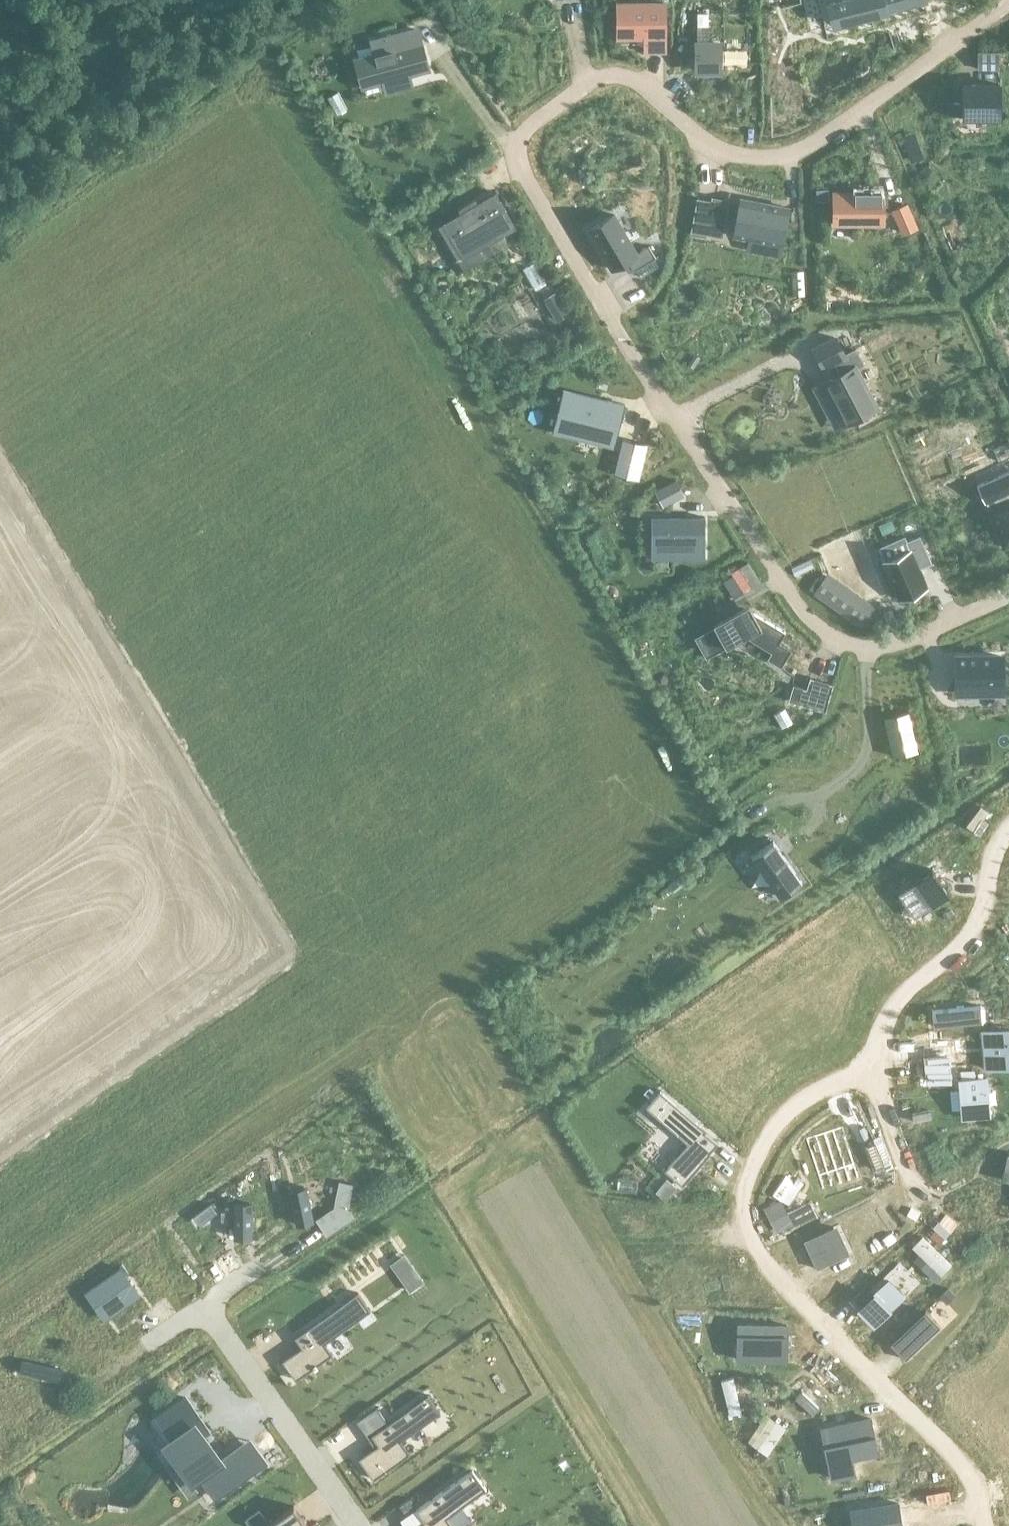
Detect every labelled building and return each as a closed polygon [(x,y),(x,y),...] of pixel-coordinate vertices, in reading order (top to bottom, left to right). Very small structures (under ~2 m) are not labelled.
[(886,11),(883,0),(840,0),(829,3),(835,24),(886,11)] [(646,49),(663,49),(663,4),(619,4),(619,35),(646,35),(646,49)] [(373,41),(376,54),(356,60),(363,85),(383,79),(386,89),(403,84),(400,74),(427,67),(417,29),(373,41)] [(719,43),(697,43),(697,69),(719,69),(719,43)] [(998,68),(998,52),(978,52),(978,68),(998,68)] [(965,102),(948,102),(948,116),(999,116),(999,84),(965,84),(965,102)] [(926,163),(916,173),(921,177),(931,167),(926,163)] [(496,191),(442,223),(463,258),(517,227),(496,191)] [(883,191),(835,191),(835,223),(883,223),(883,191)] [(698,198),(692,229),(707,232),(710,221),(724,223),(728,200),(712,197),(712,201),(698,198)] [(741,198),(734,234),(781,242),(788,207),(741,198)] [(907,203),(890,209),(901,234),(917,227),(907,203)] [(614,213),(589,229),(612,268),(628,259),(634,269),(656,256),(649,245),(637,252),(614,213)] [(556,292),(545,299),(557,320),(569,313),(556,292)] [(836,337),(815,348),(824,366),(835,360),(842,374),(856,366),(856,367),(863,364),(855,349),(845,354),(836,337)] [(856,366),(827,381),(848,420),(876,405),(856,366)] [(563,388),(552,431),(615,446),(625,403),(563,388)] [(648,443),(623,437),(614,472),(640,478),(648,443)] [(977,484),(978,486),(979,485),(985,500),(984,501),(985,502),(986,502),(987,501),(989,505),(987,506),(1004,546),(1008,544),(1008,470),(978,484),(978,483),(977,484)] [(684,493),(677,480),(656,491),(663,505),(684,493)] [(651,516),(651,556),(705,556),(705,516),(651,516)] [(883,561),(899,598),(927,586),(919,567),(932,562),(920,535),(906,541),(910,550),(883,561)] [(874,607),(864,599),(850,619),(860,627),(874,607)] [(696,634),(708,655),(747,633),(773,649),(769,655),(783,664),(793,647),(781,639),(787,629),(755,610),(750,601),(715,620),(717,622),(696,634)] [(957,656),(958,692),(1002,691),(1001,655),(957,656)] [(834,684),(811,677),(807,689),(793,685),(789,701),(826,711),(834,684)] [(909,711),(885,716),(894,755),(918,750),(909,711)] [(761,871),(762,870),(780,896),(802,881),(773,840),(750,856),(761,871)] [(941,862),(906,886),(923,910),(958,886),(941,862)] [(983,1005),(939,1009),(940,1024),(985,1020),(983,1005)] [(982,1030),(985,1068),(1008,1066),(1008,1029),(1008,1027),(982,1030)] [(947,1056),(927,1058),(929,1082),(949,1080),(947,1056)] [(987,1076),(960,1079),(963,1117),(990,1115),(987,1076)] [(660,1089),(646,1106),(688,1142),(665,1169),(683,1185),(711,1152),(710,1151),(718,1142),(699,1126),(701,1124),(660,1089)] [(807,1136),(806,1136),(822,1187),(824,1186),(820,1174),(853,1164),(857,1176),(858,1175),(842,1125),(840,1125),(841,1127),(808,1137),(807,1136)] [(1001,1179),(1008,1181),(1008,1153),(1006,1152),(1001,1179)] [(677,1186),(667,1178),(655,1191),(665,1199),(677,1186)] [(334,1206),(315,1218),(326,1235),(354,1216),(348,1207),(353,1183),(339,1180),(334,1206)] [(291,1190),(297,1223),(298,1223),(298,1222),(312,1219),(312,1220),(313,1220),(306,1187),(305,1187),(291,1190)] [(221,1219),(221,1220),(236,1220),(236,1236),(236,1234),(251,1234),(251,1236),(251,1202),(251,1203),(236,1203),(236,1202),(236,1209),(221,1209),(221,1210),(222,1210),(222,1219),(221,1219)] [(203,1209),(209,1217),(217,1212),(211,1203),(203,1209)] [(830,1225),(801,1238),(815,1267),(844,1253),(830,1225)] [(411,1263),(398,1272),(410,1289),(423,1280),(411,1263)] [(120,1267),(85,1292),(95,1305),(102,1300),(112,1314),(140,1294),(120,1267)] [(888,1278),(860,1307),(874,1321),(903,1292),(888,1278)] [(282,1360),(296,1379),(333,1353),(325,1342),(371,1309),(358,1291),(295,1336),(302,1346),(282,1360)] [(925,1309),(891,1342),(905,1358),(940,1325),(925,1309)] [(738,1323),(737,1358),(786,1359),(787,1324),(738,1323)] [(21,1371),(58,1380),(58,1379),(60,1368),(61,1368),(24,1359),(23,1360),(24,1360),(21,1371)] [(378,1444),(359,1457),(374,1479),(411,1453),(401,1440),(441,1412),(428,1394),(371,1434),(378,1444)] [(222,1491),(255,1468),(240,1446),(221,1460),(202,1432),(207,1428),(185,1396),(158,1415),(174,1438),(170,1440),(197,1479),(208,1472),(222,1491)] [(871,1417),(821,1427),(831,1477),(855,1472),(852,1456),(878,1451),(871,1417)] [(416,1525),(454,1525),(447,1516),(486,1488),(473,1469),(416,1509),(424,1520),(416,1525)] [(851,1510),(854,1525),(902,1525),(898,1502),(851,1510)] [(269,1523),(271,1525),(309,1525),(294,1505),(269,1523)] [(246,1518),(251,1525),(252,1525),(265,1517),(259,1509),(246,1518)]
